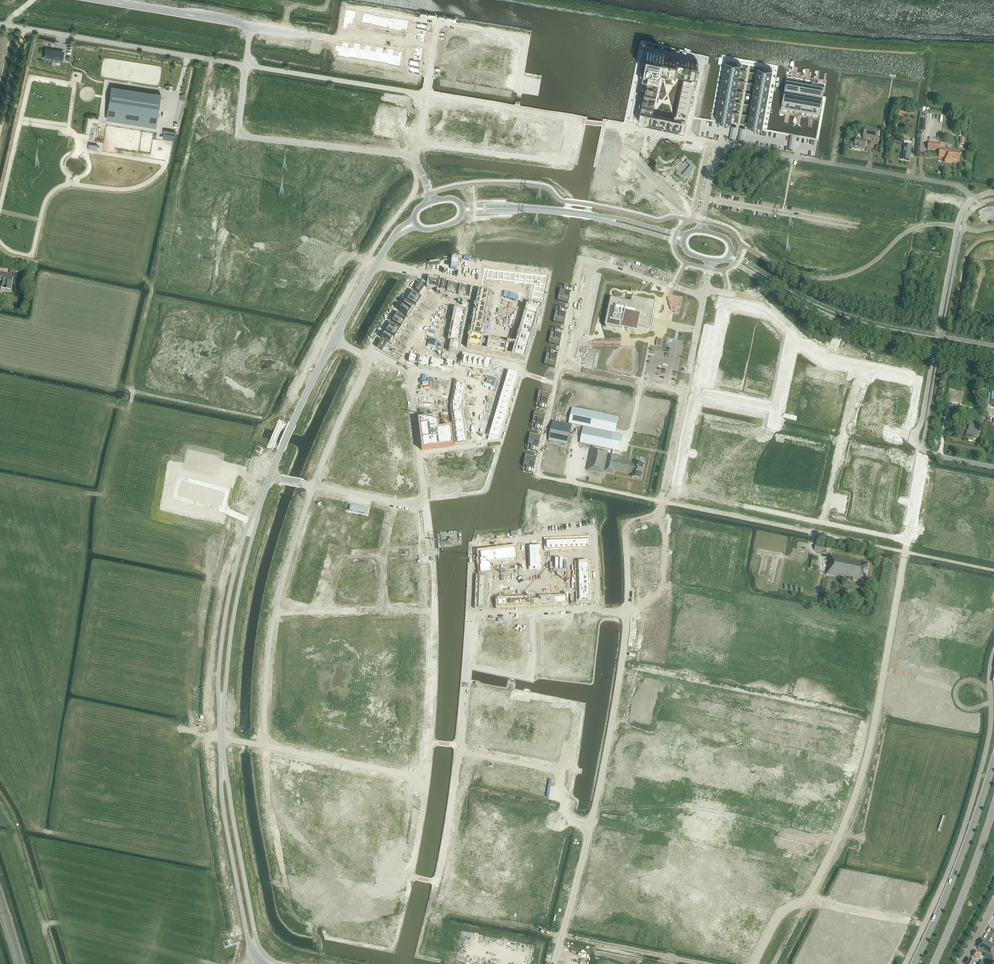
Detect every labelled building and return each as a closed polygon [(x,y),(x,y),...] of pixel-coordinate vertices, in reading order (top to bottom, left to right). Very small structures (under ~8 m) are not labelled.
[(345,10),(344,17),(354,19),(356,12),(345,10)] [(343,24),(342,29),(346,30),(347,25),(351,25),(352,19),(354,19),(344,17),(343,24)] [(417,23),(416,29),(417,29),(425,31),(427,31),(428,25),(421,23),(417,23)] [(446,28),(445,34),(447,34),(455,35),(456,36),(457,29),(453,29),(446,28)] [(417,29),(416,36),(420,37),(419,42),(423,42),(424,37),(425,31),(417,29)] [(446,41),(445,46),(449,46),(450,41),(454,42),(455,35),(447,34),(446,41)] [(496,38),(492,66),(494,69),(505,71),(502,88),(513,90),(521,42),(496,38)] [(339,46),(337,56),(343,57),(345,42),(342,42),(342,46),(339,46)] [(350,47),(349,58),(349,57),(354,58),(357,43),(354,43),(353,48),(350,47)] [(362,49),(360,59),(366,60),(368,45),(365,45),(364,49),(362,49)] [(373,51),(371,61),(377,62),(379,47),(376,47),(375,51),(373,51)] [(414,47),(413,54),(421,55),(423,48),(414,47)] [(45,55),(45,58),(52,59),(52,60),(62,62),(63,53),(58,52),(58,51),(57,50),(46,49),(46,50),(45,55)] [(384,53),(382,63),(388,64),(390,49),(387,49),(387,53),(384,53)] [(395,55),(394,65),(400,66),(402,52),(399,51),(398,56),(395,55)] [(664,56),(665,55),(647,51),(643,71),(648,72),(638,121),(684,131),(698,63),(664,56)] [(444,52),(443,59),(451,60),(452,53),(444,52)] [(413,54),(412,60),(420,62),(421,55),(413,54)] [(443,59),(442,65),(450,67),(451,60),(443,59)] [(460,66),(459,76),(465,77),(467,62),(464,62),(463,66),(460,66)] [(472,67),(470,78),(476,79),(478,64),(475,63),(475,68),(472,67)] [(410,67),(409,73),(420,75),(421,68),(419,68),(411,67),(410,67)] [(439,71),(438,78),(449,79),(450,73),(449,73),(441,72),(439,71)] [(786,79),(784,90),(784,91),(785,90),(791,91),(793,80),(786,79)] [(817,85),(815,96),(822,97),(823,97),(823,96),(825,86),(817,85)] [(149,125),(148,126),(155,127),(161,94),(154,93),(154,94),(112,87),(107,118),(149,125)] [(784,90),(783,96),(783,97),(790,98),(796,99),(802,100),(808,101),(814,102),(821,103),(822,103),(822,100),(823,97),(822,97),(815,96),(809,95),(803,94),(797,93),(791,91),(785,90),(784,91),(784,90)] [(783,96),(781,108),(788,109),(790,98),(783,97),(783,96)] [(814,102),(812,113),(819,114),(822,103),(821,103),(814,102)] [(878,140),(879,130),(865,128),(863,138),(864,138),(863,140),(856,139),(855,147),(855,148),(859,149),(859,148),(865,149),(866,141),(867,138),(873,139),(878,140)] [(904,145),(901,159),(909,160),(912,146),(912,142),(904,140),(904,145)] [(964,163),(965,151),(961,151),(961,150),(945,148),(945,149),(940,148),(940,143),(928,142),(928,150),(939,151),(939,157),(944,157),(945,158),(945,162),(959,163),(960,163),(964,163)] [(678,172),(676,174),(684,181),(688,177),(693,171),(696,167),(688,160),(686,162),(691,166),(689,168),(685,173),(682,176),(678,172)] [(7,288),(7,289),(12,290),(13,284),(15,281),(13,280),(15,273),(16,268),(11,267),(10,274),(0,272),(0,281),(3,282),(2,287),(7,288)] [(485,268),(482,284),(486,285),(488,277),(491,277),(492,269),(485,268)] [(515,272),(514,280),(534,282),(533,285),(543,287),(545,275),(515,272)] [(430,279),(429,286),(438,288),(439,281),(430,279)] [(440,281),(438,291),(445,292),(446,283),(440,281)] [(419,282),(414,289),(419,293),(425,286),(423,285),(419,282)] [(445,292),(444,293),(450,294),(452,284),(446,283),(445,292)] [(452,284),(450,294),(456,296),(458,285),(452,284)] [(458,285),(456,296),(462,297),(464,286),(458,285)] [(560,290),(558,301),(568,303),(571,292),(566,291),(567,286),(565,285),(564,290),(560,290)] [(464,286),(462,297),(468,298),(470,287),(464,286)] [(413,290),(410,295),(418,302),(422,297),(413,290)] [(410,295),(406,300),(414,306),(415,307),(418,302),(410,295)] [(605,326),(605,327),(606,327),(606,328),(607,328),(622,331),(623,331),(623,330),(624,330),(624,327),(633,329),(633,326),(637,326),(637,327),(637,328),(637,329),(638,329),(648,331),(649,331),(650,331),(650,330),(650,329),(655,305),(656,304),(655,304),(655,303),(654,303),(634,298),(633,298),(632,299),(632,300),(631,303),(613,299),(612,299),(611,299),(611,300),(610,301),(605,326)] [(406,300),(402,305),(410,311),(414,306),(406,300)] [(402,305),(399,311),(406,316),(410,311),(402,305)] [(556,311),(554,322),(564,324),(566,313),(561,312),(562,307),(560,307),(559,311),(556,311)] [(456,310),(455,316),(464,318),(466,312),(456,310)] [(398,312),(394,317),(404,323),(407,318),(398,312)] [(394,317),(391,322),(400,328),(404,323),(394,317)] [(391,322),(388,327),(397,333),(400,328),(391,322)] [(388,327),(385,333),(393,338),(394,338),(397,333),(388,327)] [(552,332),(549,343),(560,345),(562,334),(557,333),(558,328),(556,328),(555,333),(552,332)] [(517,332),(515,338),(525,341),(527,335),(517,332)] [(385,333),(381,338),(389,343),(393,338),(385,333)] [(451,334),(450,340),(459,342),(461,335),(451,334)] [(515,338),(514,344),(523,346),(525,341),(515,338)] [(381,339),(376,347),(382,350),(386,343),(381,339)] [(453,341),(451,350),(457,352),(459,343),(453,341)] [(514,344),(512,349),(522,352),(523,346),(514,344)] [(512,349),(511,355),(520,357),(522,352),(512,349)] [(547,353),(545,365),(555,367),(557,356),(553,355),(554,350),(551,349),(550,354),(547,353)] [(410,355),(408,362),(417,364),(418,357),(410,355)] [(418,366),(418,367),(424,368),(426,359),(420,357),(418,366)] [(437,361),(435,371),(442,372),(442,369),(443,362),(437,361)] [(446,361),(445,367),(454,369),(455,362),(446,361)] [(375,363),(372,368),(380,372),(383,374),(384,372),(381,371),(383,367),(375,363)] [(372,368),(369,373),(378,377),(381,379),(382,377),(378,376),(380,372),(372,368)] [(508,371),(506,376),(516,379),(517,374),(508,371)] [(369,373),(367,378),(375,382),(378,384),(379,382),(376,381),(378,377),(369,373)] [(506,376),(505,382),(514,385),(516,379),(506,376)] [(367,378),(364,383),(372,387),(374,384),(377,386),(378,384),(375,382),(367,378)] [(505,382),(503,387),(513,390),(514,385),(505,382)] [(364,383),(362,388),(370,393),(371,389),(375,391),(375,389),(372,387),(364,383)] [(503,387),(501,392),(511,395),(513,390),(503,387)] [(362,388),(359,393),(367,398),(369,394),(372,396),(373,394),(370,393),(362,388)] [(539,391),(537,403),(540,403),(539,408),(541,408),(542,404),(547,405),(550,394),(539,391)] [(501,392),(500,398),(509,401),(511,395),(501,392)] [(359,393),(356,399),(364,403),(366,399),(369,401),(370,399),(367,398),(359,393)] [(500,398),(498,403),(508,406),(509,401),(500,398)] [(355,401),(353,406),(361,410),(364,412),(365,410),(362,408),(363,405),(355,401)] [(452,403),(452,406),(452,412),(462,411),(461,406),(461,405),(452,403)] [(498,403),(497,408),(506,411),(508,406),(498,403)] [(353,406),(350,412),(359,415),(362,417),(363,415),(359,413),(361,410),(353,406)] [(497,408),(495,414),(505,417),(506,411),(497,408)] [(618,456),(608,454),(608,452),(595,449),(595,447),(608,449),(610,450),(619,452),(623,436),(615,434),(619,417),(572,408),(568,424),(571,425),(571,424),(596,429),(596,430),(583,427),(580,443),(593,446),(592,448),(590,456),(587,471),(603,474),(604,472),(614,474),(615,471),(631,474),(631,476),(632,476),(631,478),(640,479),(641,475),(642,469),(643,464),(644,462),(636,460),(635,462),(635,463),(630,462),(629,462),(628,462),(617,460),(618,456)] [(350,412),(348,417),(356,420),(360,422),(360,420),(357,419),(359,415),(350,412)] [(535,413),(533,424),(536,425),(535,429),(537,430),(538,425),(543,426),(545,415),(535,413)] [(495,414),(493,419),(503,422),(505,417),(495,414)] [(348,417),(346,422),(354,426),(355,422),(359,424),(360,422),(356,420),(348,417)] [(435,418),(419,420),(423,448),(451,444),(449,428),(437,429),(435,418)] [(493,419),(492,424),(501,427),(503,422),(493,419)] [(977,429),(978,425),(975,425),(976,421),(968,420),(967,424),(969,425),(969,428),(969,430),(967,430),(966,438),(968,438),(968,440),(973,441),(973,439),(976,439),(978,432),(976,431),(977,429)] [(568,445),(572,425),(571,425),(568,424),(553,421),(548,441),(568,445)] [(346,422),(343,427),(352,431),(353,427),(356,429),(357,427),(354,426),(346,422)] [(492,424),(490,430),(500,433),(501,427),(492,424)] [(343,427),(341,432),(349,436),(351,433),(354,434),(355,432),(352,431),(343,427)] [(490,430),(487,440),(498,439),(500,433),(490,430)] [(341,432),(338,438),(347,441),(348,438),(352,439),(352,438),(349,436),(341,432)] [(530,434),(528,445),(531,446),(530,451),(532,451),(533,446),(538,447),(541,436),(530,434)] [(337,440),(335,446),(344,449),(347,450),(348,448),(344,447),(346,444),(337,440)] [(335,446),(333,451),(341,454),(345,456),(346,454),(342,452),(344,449),(335,446)] [(333,451),(331,456),(339,460),(342,461),(343,461),(343,459),(340,458),(341,454),(333,451)] [(526,455),(524,467),(527,467),(526,472),(528,472),(529,468),(534,469),(536,457),(526,455)] [(331,456),(329,462),(337,465),(339,461),(342,463),(343,461),(342,461),(339,460),(331,456)] [(329,462),(327,467),(335,470),(336,467),(340,468),(341,466),(337,465),(329,462)] [(327,467),(324,472),(331,475),(333,475),(334,472),(338,473),(338,472),(335,470),(327,467)] [(324,472),(322,478),(331,481),(332,477),(336,479),(336,477),(333,475),(331,475),(324,472)] [(348,477),(346,486),(352,487),(354,478),(354,474),(352,474),(352,477),(348,477)] [(375,482),(373,491),(378,492),(380,483),(381,480),(379,479),(378,483),(375,482)] [(828,554),(830,547),(825,546),(825,547),(816,545),(815,550),(824,552),(824,553),(828,554)] [(480,566),(479,566),(479,573),(490,572),(489,565),(491,565),(490,562),(510,560),(515,559),(514,548),(479,552),(480,559),(479,559),(480,566)] [(830,560),(829,560),(826,575),(836,577),(836,574),(845,576),(853,578),(853,580),(852,580),(858,581),(858,580),(865,581),(866,575),(868,570),(867,570),(869,562),(863,561),(863,562),(857,561),(858,560),(831,555),(830,560)] [(823,579),(820,594),(829,596),(832,581),(823,579)] [(496,657),(494,668),(500,669),(503,659),(496,657)] [(514,661),(512,672),(517,673),(520,662),(514,661)] [(520,662),(517,673),(524,674),(526,663),(520,662)] [(476,683),(474,692),(475,692),(475,695),(477,695),(477,692),(481,693),(483,684),(476,683)] [(487,694),(486,697),(488,698),(489,695),(493,696),(494,687),(488,685),(487,694)] [(506,689),(504,698),(506,698),(506,701),(507,701),(507,699),(510,699),(512,690),(506,689)] [(529,702),(528,708),(534,710),(536,699),(530,698),(529,702)] [(517,699),(516,706),(528,708),(529,702),(517,699)] [(547,701),(545,712),(551,713),(554,702),(547,701)] [(507,751),(507,752),(513,754),(515,743),(509,741),(508,744),(507,751)] [(497,742),(495,748),(507,751),(508,744),(497,742)] [(515,743),(513,754),(519,755),(521,744),(515,743)] [(527,745),(524,756),(530,757),(533,746),(527,745)] [(533,746),(530,757),(536,758),(538,747),(533,746)] [(550,750),(547,761),(553,762),(555,751),(550,750)] [(555,751),(553,762),(560,763),(562,752),(555,751)] [(977,947),(979,948),(979,950),(982,952),(992,957),(993,953),(993,944),(988,941),(987,942),(982,939),(977,947)] [(975,950),(972,956),(978,960),(978,959),(981,955),(981,954),(975,951),(975,950)]
